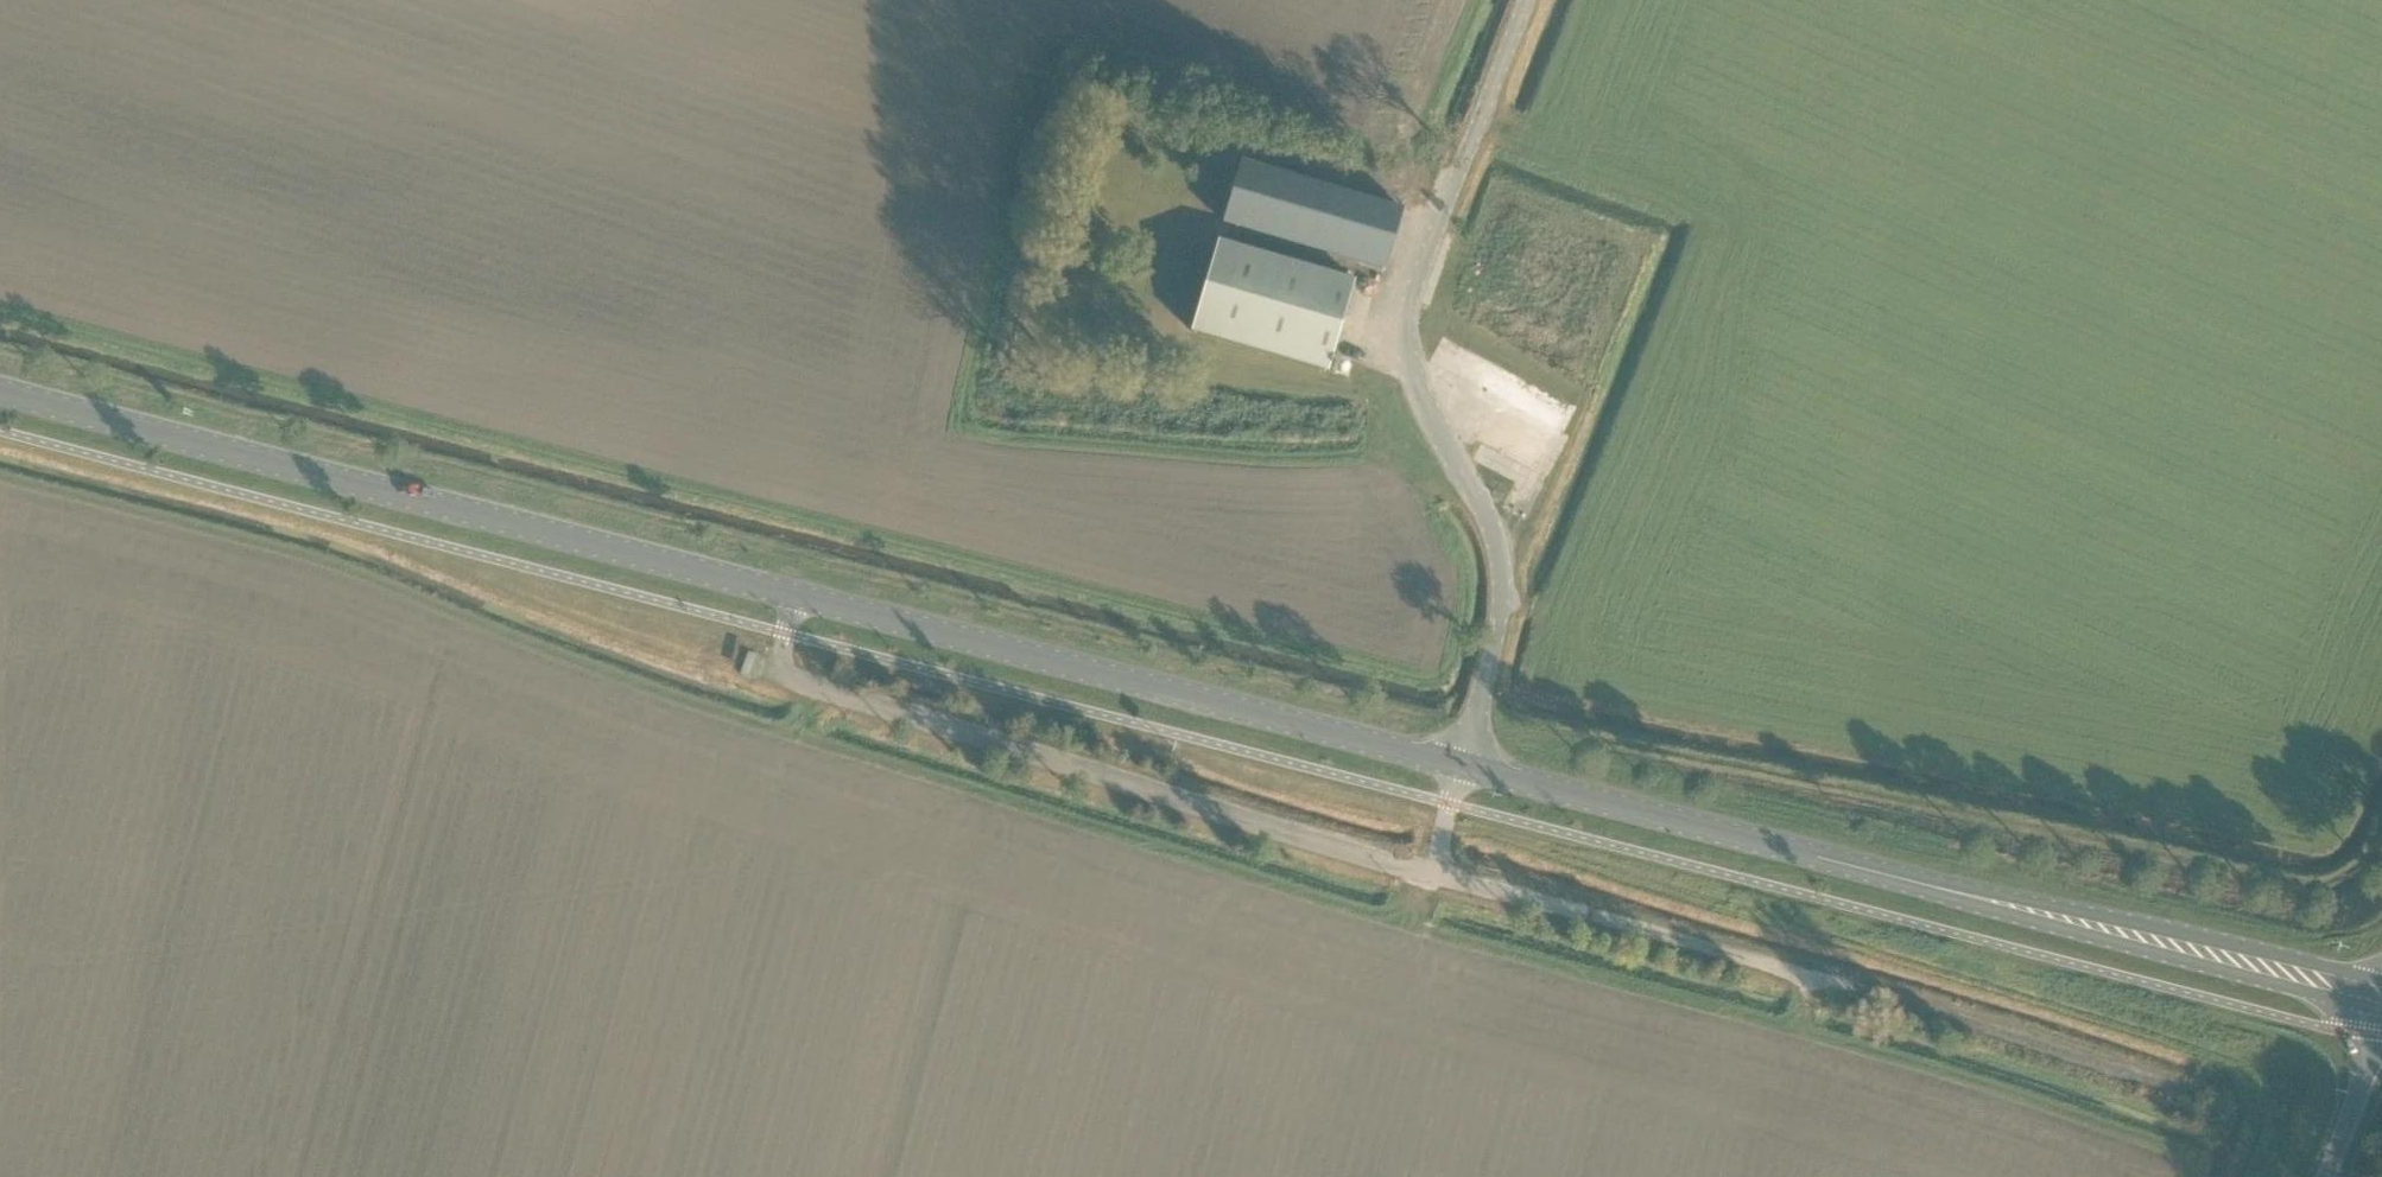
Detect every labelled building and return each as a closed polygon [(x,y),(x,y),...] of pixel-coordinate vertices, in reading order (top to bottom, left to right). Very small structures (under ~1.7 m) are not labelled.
[(1385,270),(1402,210),(1240,162),(1223,222),(1385,270)] [(1354,281),(1217,242),(1191,333),(1328,372),(1354,281)]
